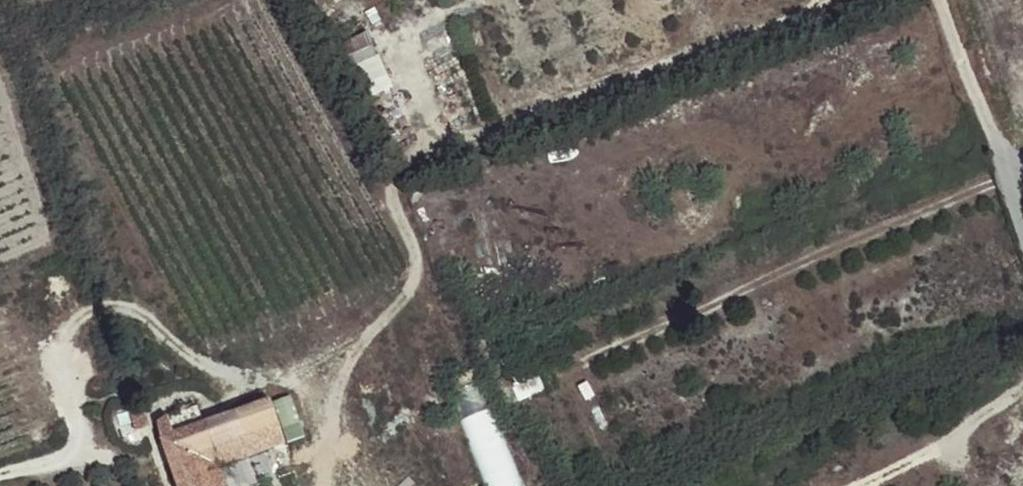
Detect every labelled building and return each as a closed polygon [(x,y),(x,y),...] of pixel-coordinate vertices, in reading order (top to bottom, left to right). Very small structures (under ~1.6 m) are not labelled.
[(370,97),(396,84),(369,29),(342,42),(370,97)] [(468,414),(491,404),(481,379),(458,389),(468,414)] [(494,405),(462,418),(490,485),(526,485),(494,405)] [(177,485),(224,485),(219,471),(285,449),(271,406),(162,443),(177,485)]
